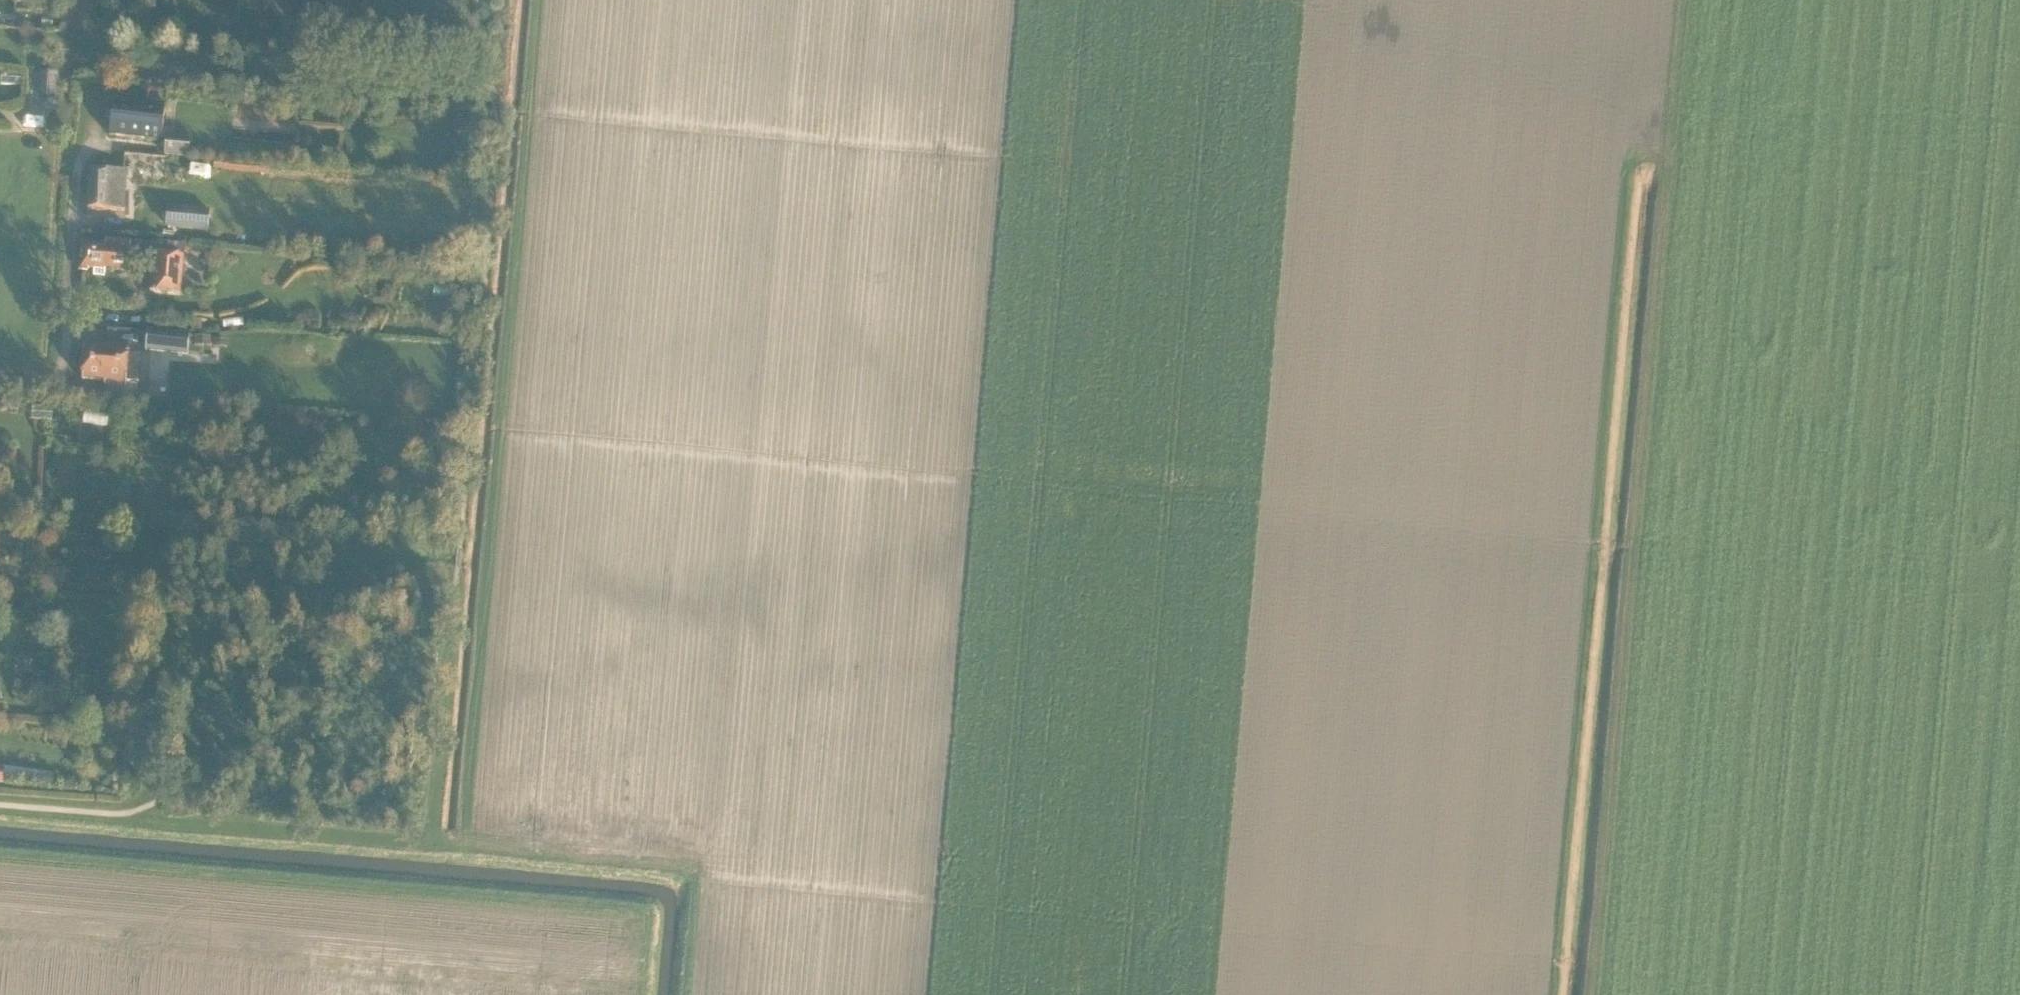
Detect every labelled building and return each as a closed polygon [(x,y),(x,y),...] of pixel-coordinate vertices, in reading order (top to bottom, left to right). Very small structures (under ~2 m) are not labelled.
[(10,84),(29,84),(30,74),(10,74),(10,84)] [(58,75),(41,74),(40,99),(44,99),(44,110),(61,111),(61,99),(57,99),(58,75)] [(109,136),(162,141),(166,105),(147,103),(147,108),(113,104),(109,136)] [(189,158),(190,139),(166,137),(164,156),(189,158)] [(87,209),(121,211),(125,211),(126,170),(89,169),(87,209)] [(208,231),(210,211),(168,207),(166,227),(208,231)] [(94,269),(94,275),(105,276),(106,269),(128,271),(129,260),(153,262),(150,293),(180,296),(184,257),(185,244),(156,242),(156,245),(106,240),(106,244),(82,242),(79,270),(88,271),(88,268),(94,269)] [(187,355),(189,335),(202,336),(202,322),(178,321),(177,334),(148,331),(146,350),(187,355)] [(126,387),(129,346),(107,344),(107,349),(85,348),(82,379),(105,381),(104,385),(126,387)]
